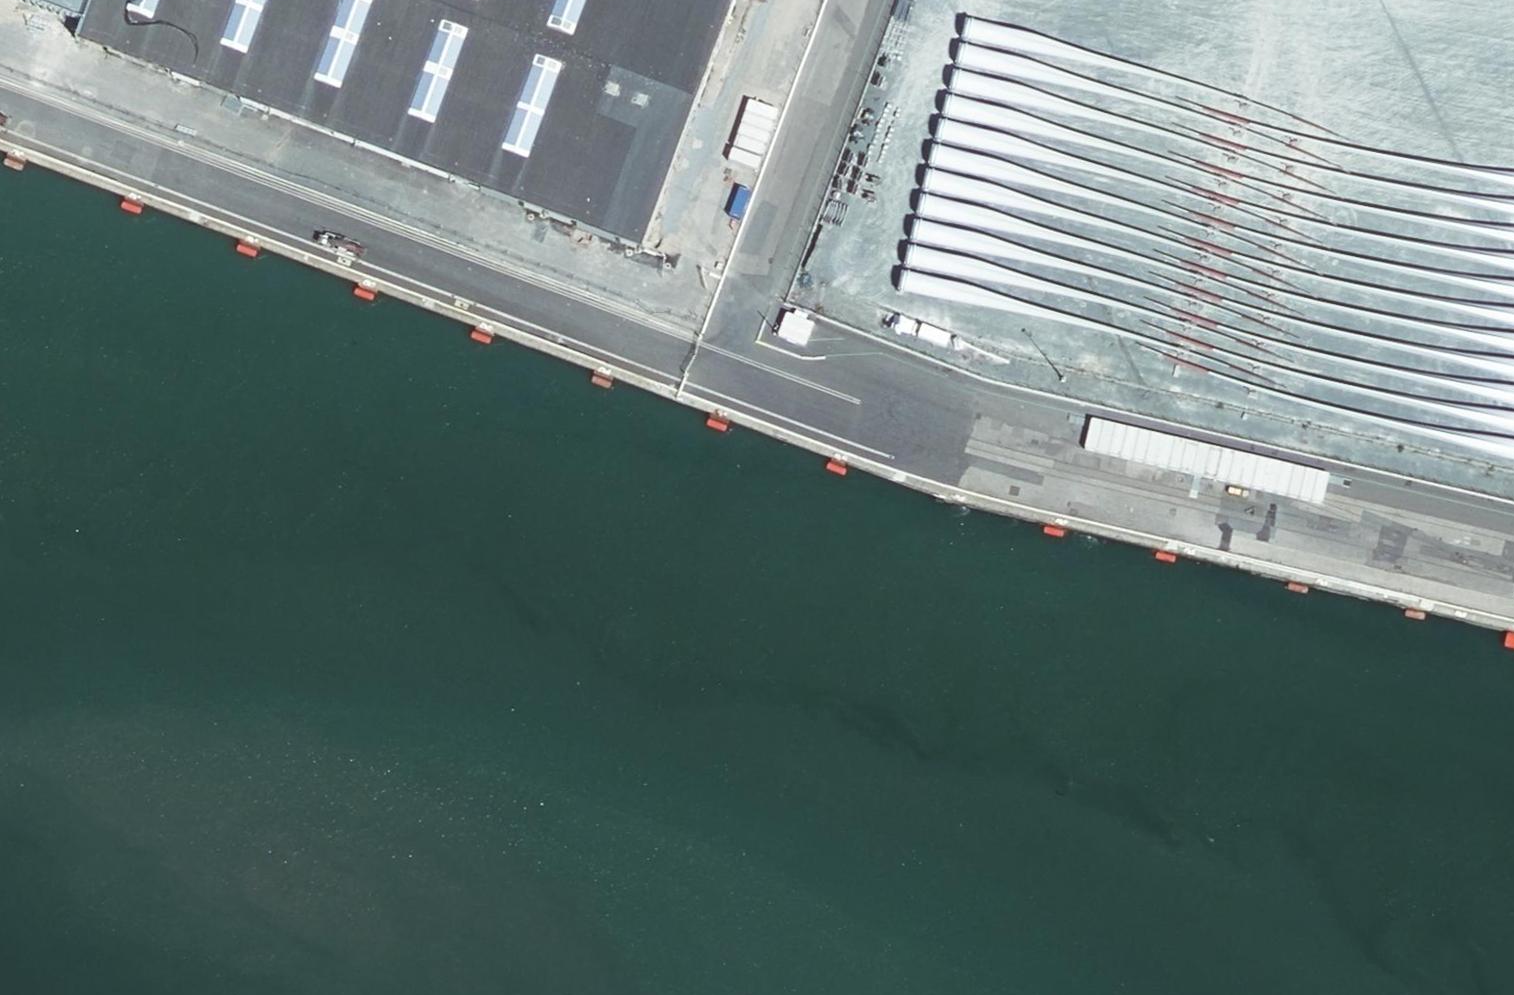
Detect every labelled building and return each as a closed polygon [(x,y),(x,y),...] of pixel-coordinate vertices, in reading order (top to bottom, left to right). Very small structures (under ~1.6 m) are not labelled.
[(646,246),(650,236),(656,219),(737,0),(0,0),(0,7),(646,246)] [(672,225),(656,219),(650,236),(666,242),(672,225)]
